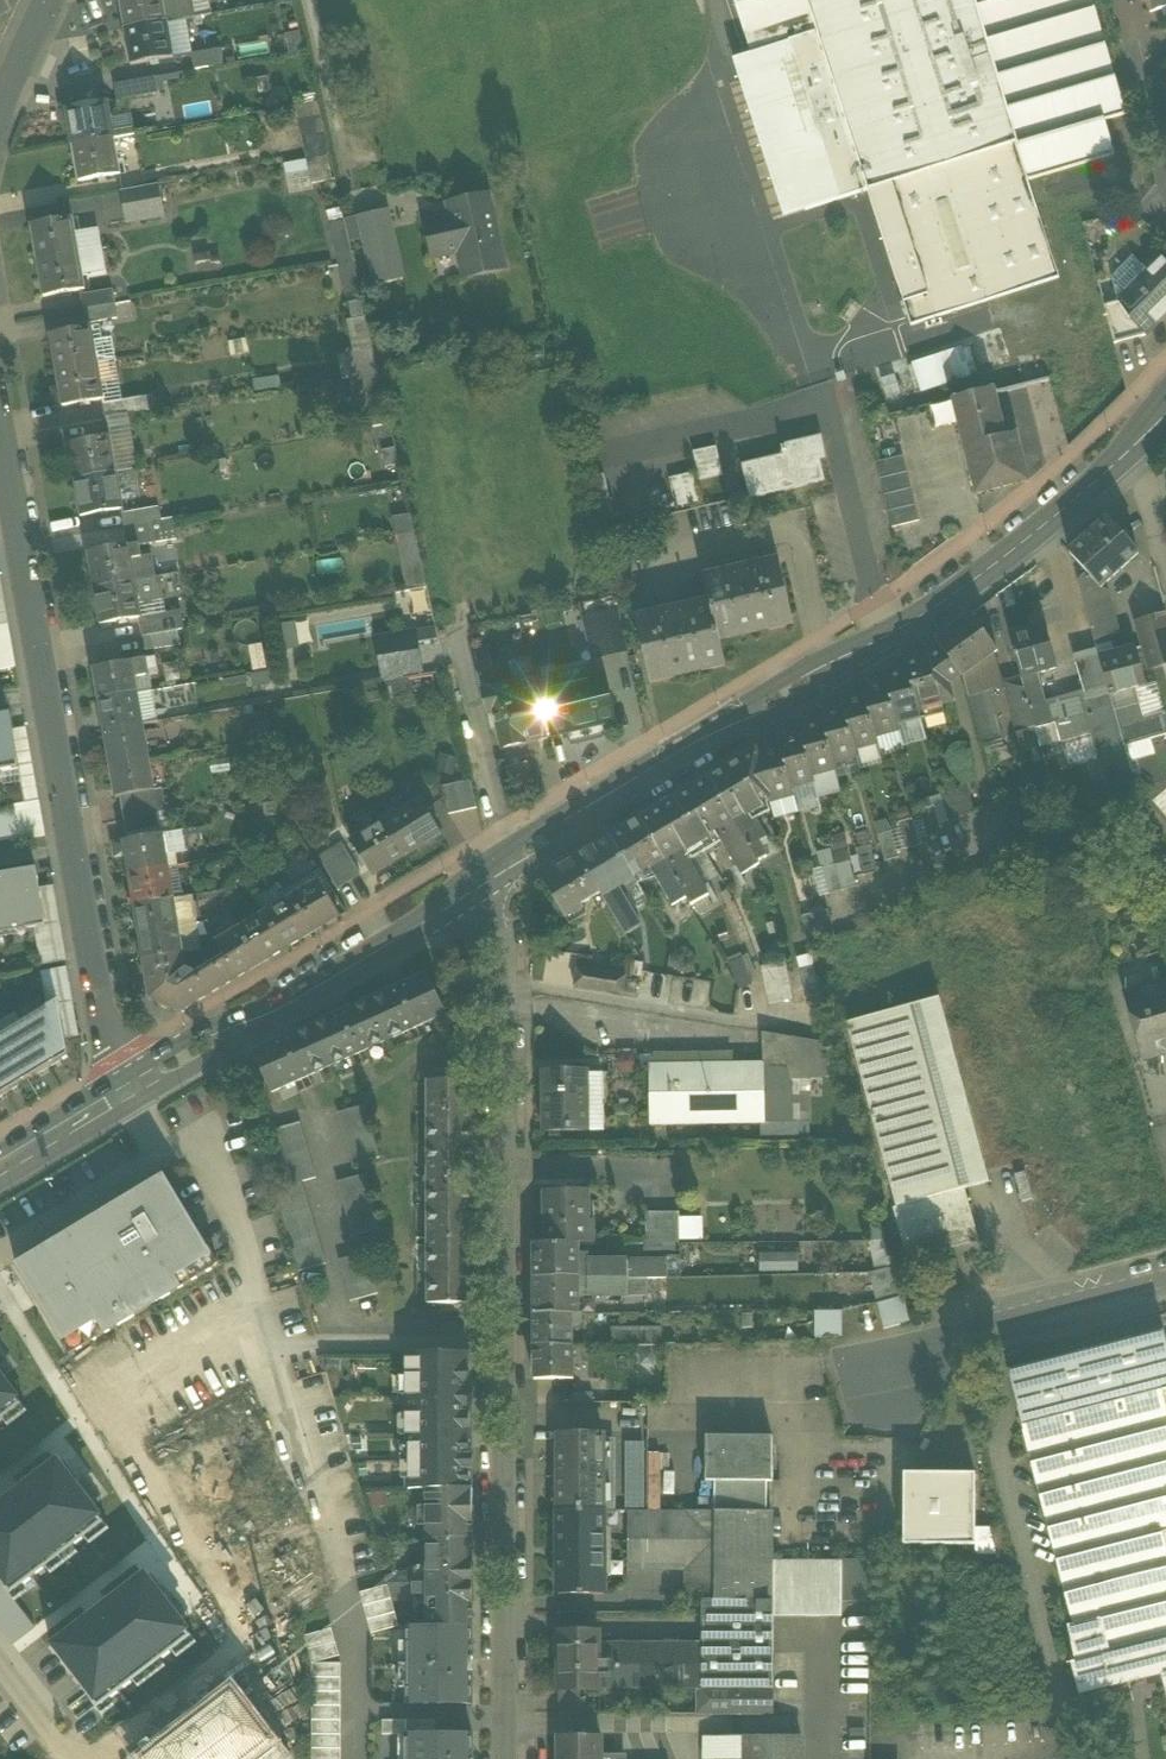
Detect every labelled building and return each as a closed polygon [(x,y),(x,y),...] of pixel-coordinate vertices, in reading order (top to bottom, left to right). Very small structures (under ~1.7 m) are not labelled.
[(167,22),(163,0),(120,0),(126,29),(167,22)] [(167,22),(186,19),(195,17),(195,16),(192,0),(163,0),(167,22)] [(195,16),(214,13),(212,0),(192,0),(195,16)] [(751,54),(790,42),(840,199),(868,190),(868,191),(911,325),(1059,278),(1028,180),(1115,155),(1105,120),(1127,114),(1106,44),(1093,0),(734,0),(751,54)] [(1150,13),(1156,11),(1162,9),(1165,7),(1165,0),(1147,0),(1150,13)] [(192,52),(186,19),(167,22),(173,57),(189,54),(189,53),(192,52)] [(173,57),(167,22),(126,29),(132,64),(173,57)] [(784,217),(840,199),(790,42),(751,54),(733,60),(784,217)] [(189,54),(192,71),(224,65),(220,47),(192,52),(189,53),(189,54)] [(114,85),(117,101),(159,94),(156,77),(114,85)] [(305,158),(329,153),(318,101),(294,106),(305,158)] [(66,109),(73,146),(114,138),(112,118),(109,102),(66,109)] [(132,114),(112,118),(114,138),(135,135),(132,114)] [(121,174),(114,138),(73,146),(80,181),(121,174)] [(328,156),(308,160),(313,184),(332,180),(328,156)] [(314,190),(313,184),(308,160),(285,164),(291,194),(314,190)] [(122,191),(127,222),(165,215),(159,185),(122,191)] [(459,252),(465,277),(505,268),(488,196),(449,205),(452,218),(427,224),(434,257),(459,252)] [(364,238),(375,286),(403,279),(387,210),(359,216),(364,238)] [(344,219),(350,241),(364,238),(359,216),(344,219)] [(32,225),(38,261),(79,254),(75,233),(73,218),(32,225)] [(350,241),(344,219),(329,223),(345,294),(361,290),(350,241)] [(75,233),(79,254),(102,250),(99,229),(75,233)] [(106,271),(102,250),(79,254),(83,275),(106,271)] [(211,253),(195,255),(197,273),(213,271),(211,253)] [(83,275),(79,254),(38,261),(44,297),(85,290),(83,275)] [(1149,272),(1119,302),(1129,319),(1146,336),(1165,315),(1165,256),(1165,255),(1149,272)] [(1114,286),(1119,302),(1149,272),(1133,256),(1112,277),(1115,286),(1114,286)] [(82,295),(85,309),(115,304),(113,290),(82,295)] [(363,301),(349,303),(352,318),(366,315),(363,301)] [(1105,306),(1115,344),(1146,336),(1129,319),(1119,302),(1105,306)] [(118,319),(115,304),(85,309),(87,324),(118,319)] [(51,334),(57,370),(98,363),(116,360),(112,338),(94,341),(92,327),(51,334)] [(1001,335),(936,356),(946,387),(1011,367),(1001,335)] [(344,352),(349,375),(378,370),(373,346),(344,352)] [(57,370),(60,388),(63,406),(104,399),(98,363),(57,370)] [(349,375),(361,429),(390,424),(380,375),(378,370),(349,375)] [(55,408),(63,406),(60,388),(52,389),(55,408)] [(964,446),(1006,435),(1003,420),(995,389),(952,400),(964,446)] [(104,404),(106,418),(138,412),(135,398),(104,404)] [(140,424),(138,412),(106,418),(108,430),(140,424)] [(1011,418),(1003,420),(1006,435),(1014,433),(1011,418)] [(1027,482),(1014,433),(1006,435),(964,446),(976,494),(1027,482)] [(69,443),(76,479),(117,472),(111,436),(69,443)] [(743,466),(751,497),(823,481),(816,449),(823,448),(820,438),(784,446),(784,447),(785,451),(787,456),(743,466)] [(717,446),(694,452),(701,480),(724,475),(717,446)] [(876,463),(892,528),(920,521),(904,456),(876,463)] [(123,508),(117,472),(76,479),(82,515),(123,508)] [(694,473),(671,478),(677,508),(701,502),(694,473)] [(123,514),(125,527),(162,521),(159,507),(123,514)] [(389,520),(393,536),(414,532),(410,515),(389,520)] [(173,518),(162,521),(125,527),(128,546),(130,545),(130,547),(140,545),(140,546),(177,540),(173,518)] [(1087,572),(1101,588),(1102,587),(1138,554),(1107,520),(1070,553),(1087,572)] [(393,536),(405,590),(426,587),(421,563),(414,532),(393,536)] [(94,588),(135,581),(130,547),(130,545),(128,546),(88,552),(94,588)] [(140,545),(130,547),(135,581),(156,577),(152,556),(142,558),(140,546),(140,545)] [(636,617),(651,683),(726,666),(720,641),(758,633),(794,624),(779,559),(743,567),(704,576),(709,601),(636,617)] [(1078,581),(1083,599),(1108,592),(1102,587),(1101,588),(1087,572),(1078,581)] [(156,577),(135,581),(139,604),(161,600),(157,577),(156,577)] [(0,579),(0,626),(9,624),(1,579),(0,579)] [(142,617),(139,604),(135,581),(94,588),(100,625),(141,618),(142,617)] [(1083,599),(1091,626),(1116,619),(1108,592),(1083,599)] [(164,614),(161,600),(139,604),(142,617),(164,614)] [(619,610),(584,618),(594,659),(629,651),(619,610)] [(141,618),(144,636),(176,630),(184,629),(181,611),(164,614),(142,617),(141,618)] [(962,675),(963,677),(994,653),(998,651),(971,614),(936,640),(940,645),(962,675)] [(1119,633),(1116,619),(1091,626),(1092,631),(1095,640),(1108,636),(1119,633)] [(1165,663),(1165,619),(1154,623),(1165,663)] [(1150,669),(1165,664),(1165,663),(1154,623),(1138,627),(1150,669)] [(12,639),(9,624),(0,626),(0,641),(12,639)] [(1021,677),(1021,678),(1038,674),(1057,668),(1044,625),(1009,634),(1021,677)] [(414,629),(376,635),(384,678),(421,671),(414,629)] [(176,630),(144,636),(146,651),(178,646),(176,630)] [(1085,633),(1090,652),(1098,650),(1095,640),(1092,631),(1085,633)] [(1135,648),(1112,655),(1108,636),(1095,640),(1098,650),(1100,659),(1107,685),(1110,695),(1135,688),(1146,685),(1135,648)] [(14,653),(12,639),(0,641),(0,656),(14,653)] [(940,645),(927,655),(949,685),(962,675),(940,645)] [(1074,656),(1084,692),(1046,703),(1038,674),(1021,678),(1036,730),(1057,724),(1061,741),(1091,733),(1108,789),(1134,782),(1124,747),(1118,725),(1113,706),(1110,695),(1107,685),(1100,659),(1098,650),(1090,652),(1074,656)] [(14,653),(0,656),(0,671),(17,668),(14,653)] [(988,691),(1003,686),(1002,683),(994,653),(963,677),(969,698),(988,691)] [(953,701),(949,685),(927,655),(918,661),(915,657),(904,660),(906,667),(920,718),(921,720),(925,719),(925,718),(944,714),(942,704),(953,701)] [(157,657),(147,659),(150,675),(150,677),(160,675),(157,657)] [(133,662),(135,678),(150,675),(147,659),(133,662)] [(99,700),(138,693),(135,678),(133,662),(94,669),(99,700)] [(586,662),(556,669),(561,687),(590,680),(586,662)] [(897,724),(920,718),(906,667),(883,673),(885,680),(897,724)] [(556,669),(536,673),(550,737),(551,738),(570,733),(573,744),(606,736),(603,725),(615,722),(604,677),(590,680),(561,687),(556,669)] [(525,743),(550,737),(536,673),(517,678),(519,685),(484,693),(490,722),(497,721),(504,749),(525,744),(525,743)] [(150,677),(150,675),(135,678),(138,693),(152,691),(150,677)] [(1021,677),(1002,683),(1003,686),(1020,746),(1039,741),(1036,730),(1021,678),(1021,677)] [(385,683),(388,698),(411,694),(409,679),(385,683)] [(899,731),(897,724),(885,680),(862,686),(864,693),(876,737),(899,731)] [(178,698),(176,687),(161,689),(163,700),(178,698)] [(1124,747),(1165,735),(1165,717),(1165,713),(1143,719),(1135,689),(1135,688),(1110,695),(1113,706),(1118,725),(1124,747)] [(99,700),(105,732),(144,725),(158,722),(152,691),(138,693),(99,700)] [(1002,739),(988,691),(969,698),(982,745),(1002,739)] [(878,744),(876,737),(864,693),(841,699),(843,706),(855,750),(878,744)] [(857,757),(855,750),(843,706),(820,712),(822,719),(834,763),(857,757)] [(18,759),(10,717),(0,718),(0,762),(18,759)] [(899,731),(903,746),(925,740),(921,720),(920,718),(897,724),(899,731)] [(835,769),(834,763),(822,719),(799,725),(801,732),(812,776),(835,769)] [(105,732),(110,766),(150,759),(144,725),(105,732)] [(13,730),(26,803),(39,800),(27,727),(13,730)] [(903,746),(899,731),(876,737),(878,744),(881,755),(904,749),(903,746)] [(814,782),(812,776),(801,732),(778,738),(779,745),(791,789),(814,782)] [(1020,746),(1022,752),(1041,747),(1039,741),(1020,746)] [(881,755),(878,744),(855,750),(857,757),(859,768),(882,762),(881,755)] [(779,745),(757,751),(770,800),(770,802),(793,795),(791,789),(779,745)] [(709,779),(733,820),(745,814),(770,800),(757,751),(756,751),(709,779)] [(18,759),(0,762),(0,771),(19,768),(18,759)] [(155,790),(150,759),(110,766),(116,797),(120,796),(155,790)] [(534,785),(528,761),(503,767),(509,791),(534,785)] [(814,782),(818,798),(841,792),(835,769),(812,776),(814,782)] [(709,779),(675,799),(700,841),(722,828),(725,834),(723,842),(742,875),(759,864),(758,862),(733,820),(709,779)] [(442,786),(449,814),(475,808),(469,780),(442,786)] [(818,798),(814,782),(791,789),(793,795),(798,812),(820,806),(818,798)] [(941,794),(948,821),(975,813),(968,786),(941,794)] [(120,796),(124,820),(157,814),(166,812),(162,788),(155,790),(120,796)] [(934,807),(939,825),(948,822),(948,821),(941,794),(939,790),(930,792),(934,807)] [(798,812),(793,795),(770,802),(774,818),(798,812)] [(360,837),(386,821),(379,808),(376,796),(346,814),(360,837)] [(675,799),(641,819),(687,897),(692,905),(709,895),(690,862),(681,859),(678,854),(700,841),(675,799)] [(15,805),(21,841),(46,837),(40,800),(15,805)] [(420,801),(386,821),(406,855),(440,834),(420,801)] [(922,816),(928,837),(941,834),(939,825),(934,807),(921,811),(922,816)] [(0,815),(0,842),(20,839),(18,829),(16,817),(15,812),(0,815)] [(160,829),(157,814),(124,820),(127,835),(160,829)] [(749,820),(745,814),(733,820),(758,862),(767,857),(759,843),(767,838),(754,817),(749,820)] [(913,819),(919,840),(928,837),(922,816),(913,819)] [(641,819),(611,838),(636,879),(656,867),(659,872),(657,877),(673,905),(687,897),(641,819)] [(901,829),(907,849),(920,846),(919,840),(913,819),(899,823),(901,829)] [(874,822),(878,836),(892,832),(891,828),(885,820),(874,822)] [(372,875),(406,855),(386,821),(360,837),(352,841),(372,875)] [(901,829),(892,832),(897,852),(907,849),(901,829)] [(878,836),(886,862),(899,859),(897,852),(892,832),(878,836)] [(169,833),(163,834),(167,854),(185,851),(183,837),(170,839),(169,833)] [(829,838),(833,852),(847,848),(849,847),(845,833),(829,838)] [(163,834),(123,841),(126,857),(129,874),(169,867),(167,854),(163,834)] [(580,856),(581,856),(601,893),(626,935),(627,934),(642,925),(625,897),(619,896),(616,891),(636,879),(611,838),(580,856)] [(316,854),(335,885),(359,871),(340,840),(320,852),(316,854)] [(120,858),(126,857),(123,841),(118,842),(120,858)] [(857,850),(865,876),(878,873),(876,865),(871,846),(857,850)] [(851,861),(847,848),(833,852),(836,865),(850,861),(851,861)] [(818,852),(823,868),(836,865),(833,852),(830,852),(829,849),(818,852)] [(582,905),(601,893),(581,856),(542,880),(569,925),(587,914),(582,905)] [(993,895),(1007,891),(999,860),(985,864),(986,868),(993,895)] [(850,861),(836,865),(843,891),(858,888),(855,879),(850,861)] [(177,865),(169,867),(173,894),(182,892),(177,865)] [(830,895),(843,891),(836,865),(823,868),(830,895)] [(174,899),(173,894),(169,867),(129,874),(134,906),(174,899)] [(821,897),(830,895),(823,868),(814,871),(821,897)] [(972,872),(980,899),(993,895),(986,868),(972,872)] [(36,928),(29,890),(40,889),(37,871),(0,878),(0,929),(26,924),(27,930),(36,928)] [(318,880),(291,897),(312,932),(340,916),(318,880)] [(54,886),(40,889),(47,926),(36,928),(42,963),(67,959),(54,886)] [(47,926),(40,889),(29,890),(36,928),(47,926)] [(286,948),(312,932),(291,897),(264,913),(286,948)] [(138,928),(178,921),(175,904),(174,899),(134,906),(138,928)] [(191,901),(175,904),(178,921),(193,918),(191,901)] [(836,938),(832,924),(829,911),(802,917),(806,931),(809,945),(836,938)] [(259,964),(286,948),(264,913),(238,929),(259,964)] [(193,918),(178,921),(182,945),(198,942),(193,918)] [(183,953),(182,945),(178,921),(138,928),(143,960),(183,953)] [(627,934),(634,946),(649,937),(642,925),(627,934)] [(224,986),(259,964),(238,929),(216,942),(225,957),(211,965),(224,986)] [(654,946),(649,937),(634,946),(639,955),(654,946)] [(179,1012),(224,986),(211,965),(197,974),(186,968),(183,953),(143,960),(150,997),(179,1012)] [(812,955),(797,959),(807,997),(822,993),(812,955)] [(754,984),(742,958),(729,964),(741,990),(754,984)] [(786,961),(763,968),(772,1006),(794,1000),(793,985),(786,961)] [(630,975),(642,977),(643,963),(632,962),(630,975)] [(41,972),(49,1009),(58,1004),(65,1039),(80,1037),(67,967),(41,972)] [(575,986),(624,994),(627,977),(577,969),(575,986)] [(663,1000),(698,1007),(704,980),(669,973),(663,1000)] [(426,974),(399,987),(417,1027),(445,1014),(426,974)] [(1143,1059),(1165,1053),(1165,983),(1125,995),(1143,1059)] [(388,1040),(417,1027),(399,987),(370,1000),(388,1040)] [(848,1023),(897,1207),(964,1189),(989,1182),(940,998),(848,1023)] [(359,1053),(388,1040),(370,1000),(341,1013),(359,1053)] [(27,1021),(24,1024),(50,1068),(62,1061),(61,1059),(68,1054),(65,1039),(58,1004),(49,1009),(27,1022),(27,1021)] [(331,1066),(359,1053),(341,1013),(312,1026),(331,1066)] [(38,1075),(50,1068),(24,1024),(20,1026),(6,1035),(6,1034),(2,1036),(28,1079),(37,1073),(38,1075)] [(302,1079),(331,1066),(312,1026),(284,1039),(302,1079)] [(764,1031),(764,1063),(765,1123),(791,1123),(809,1123),(809,1078),(843,1076),(834,1042),(789,1035),(764,1031)] [(28,1079),(2,1036),(0,1038),(0,1081),(8,1094),(20,1086),(18,1084),(28,1079)] [(272,1093),(302,1079),(284,1039),(253,1053),(272,1093)] [(761,1123),(765,1123),(764,1063),(651,1065),(652,1125),(761,1123)] [(544,1131),(589,1130),(588,1108),(584,1108),(583,1086),(588,1086),(588,1073),(544,1073),(544,1131)] [(603,1073),(588,1073),(588,1086),(583,1086),(584,1108),(588,1108),(589,1130),(604,1131),(603,1073)] [(427,1082),(427,1112),(472,1112),(472,1082),(427,1082)] [(333,1114),(348,1166),(362,1163),(380,1158),(376,1144),(368,1112),(366,1105),(333,1114)] [(427,1112),(427,1144),(472,1143),(472,1112),(427,1112)] [(272,1131),(287,1184),(302,1180),(314,1176),(299,1123),(272,1131)] [(761,1135),(792,1135),(791,1123),(765,1123),(761,1123),(761,1135)] [(809,1123),(791,1123),(792,1135),(809,1134),(809,1123)] [(427,1144),(428,1175),(472,1175),(472,1143),(427,1144)] [(428,1175),(428,1207),(472,1206),(472,1175),(428,1175)] [(17,1266),(71,1355),(219,1266),(165,1176),(17,1266)] [(336,1185),(351,1237),(362,1234),(380,1229),(374,1207),(366,1177),(336,1185)] [(325,1262),(302,1180),(287,1184),(275,1188),(286,1226),(298,1270),(325,1262)] [(978,1241),(964,1189),(897,1207),(895,1208),(908,1256),(965,1241),(966,1244),(978,1241)] [(545,1190),(547,1244),(580,1243),(596,1243),(595,1220),(589,1220),(588,1190),(545,1190)] [(428,1207),(428,1238),(472,1238),(472,1206),(428,1207)] [(640,1243),(675,1243),(674,1216),(640,1217),(640,1243)] [(428,1238),(428,1269),(472,1269),(472,1238),(428,1238)] [(534,1245),(534,1279),(580,1279),(580,1266),(580,1243),(547,1244),(534,1244),(534,1245)] [(339,1258),(350,1298),(377,1290),(376,1284),(372,1270),(366,1250),(339,1258)] [(760,1251),(760,1269),(799,1269),(799,1251),(760,1251)] [(580,1266),(580,1279),(648,1278),(647,1261),(588,1262),(588,1266),(580,1266)] [(648,1278),(667,1278),(666,1261),(647,1261),(648,1278)] [(472,1283),(472,1269),(428,1269),(428,1304),(472,1304),(472,1283)] [(648,1295),(648,1278),(580,1279),(580,1291),(588,1291),(588,1296),(648,1295)] [(534,1279),(535,1314),(573,1313),(580,1313),(580,1291),(580,1279),(534,1279)] [(876,1303),(884,1330),(911,1323),(904,1295),(876,1303)] [(816,1338),(843,1338),(843,1311),(815,1311),(816,1338)] [(573,1346),(573,1326),(573,1313),(535,1314),(535,1346),(573,1346)] [(580,1313),(573,1313),(573,1326),(581,1326),(581,1313),(580,1313)] [(222,1319),(205,1324),(209,1338),(226,1332),(222,1319)] [(646,1344),(661,1345),(661,1328),(611,1329),(612,1345),(646,1344)] [(1023,1426),(1161,1391),(1165,1390),(1165,1339),(1164,1331),(1008,1371),(1023,1426)] [(573,1378),(573,1346),(535,1346),(535,1379),(573,1378)] [(409,1489),(426,1489),(473,1489),(473,1486),(470,1486),(470,1470),(473,1470),(473,1455),(470,1455),(470,1406),(473,1406),(473,1391),(470,1391),(470,1356),(406,1356),(406,1375),(408,1375),(408,1397),(406,1397),(406,1415),(409,1415),(409,1489)] [(5,1419),(6,1418),(0,1411),(16,1398),(0,1377),(0,1422),(5,1419)] [(1161,1391),(1023,1426),(1074,1625),(1068,1626),(1075,1662),(1072,1663),(1080,1695),(1161,1674),(1165,1693),(1165,1412),(1161,1391)] [(0,1411),(6,1418),(22,1405),(16,1398),(0,1411)] [(27,1412),(22,1405),(6,1418),(5,1419),(9,1425),(27,1412)] [(559,1433),(559,1511),(604,1511),(604,1433),(559,1433)] [(766,1481),(773,1481),(773,1436),(706,1435),(705,1481),(716,1481),(766,1481)] [(625,1450),(624,1498),(648,1498),(648,1508),(660,1508),(661,1450),(625,1450)] [(0,1508),(0,1581),(5,1588),(15,1581),(20,1588),(22,1587),(47,1568),(49,1566),(44,1558),(66,1541),(71,1549),(73,1547),(86,1538),(88,1536),(82,1528),(99,1516),(58,1463),(0,1508)] [(904,1545),(976,1545),(976,1474),(905,1474),(904,1545)] [(716,1481),(716,1511),(766,1512),(766,1481),(716,1481)] [(426,1489),(427,1540),(473,1540),(473,1489),(426,1489)] [(604,1594),(604,1511),(559,1511),(560,1594),(604,1594)] [(628,1540),(647,1540),(647,1512),(629,1511),(628,1540)] [(773,1512),(766,1512),(716,1511),(687,1511),(687,1512),(687,1541),(686,1541),(686,1562),(773,1561),(773,1512)] [(687,1512),(647,1512),(647,1540),(686,1541),(687,1541),(687,1512)] [(82,1528),(88,1536),(104,1524),(99,1516),(82,1528)] [(109,1530),(104,1524),(88,1536),(86,1538),(91,1543),(109,1530)] [(427,1540),(427,1583),(473,1583),(473,1540),(427,1540)] [(686,1562),(686,1541),(647,1540),(628,1540),(628,1570),(686,1571),(686,1562)] [(44,1558),(49,1566),(71,1549),(66,1541),(44,1558)] [(78,1553),(73,1547),(71,1549),(49,1566),(47,1568),(51,1574),(78,1553)] [(686,1562),(686,1571),(715,1570),(716,1601),(773,1601),(773,1614),(773,1616),(808,1616),(808,1562),(773,1561),(686,1562)] [(808,1616),(843,1616),(843,1600),(843,1561),(808,1562),(808,1616)] [(843,1600),(871,1600),(872,1561),(869,1561),(843,1561),(843,1600)] [(121,1587),(144,1576),(138,1565),(115,1576),(121,1587)] [(703,1601),(716,1601),(715,1570),(686,1571),(686,1601),(703,1601)] [(146,1577),(52,1649),(93,1701),(102,1694),(108,1702),(111,1700),(135,1681),(136,1680),(131,1672),(153,1655),(159,1663),(161,1661),(174,1651),(175,1650),(169,1642),(186,1630),(146,1577)] [(15,1581),(5,1588),(11,1595),(20,1588),(15,1581)] [(13,1647),(36,1629),(0,1582),(0,1631),(13,1647)] [(281,1592),(273,1582),(260,1593),(268,1603),(281,1592)] [(414,1596),(427,1596),(427,1583),(414,1583),(414,1596)] [(473,1626),(473,1583),(427,1583),(427,1596),(428,1626),(472,1626),(473,1626)] [(372,1633),(399,1626),(387,1585),(360,1592),(372,1633)] [(27,1592),(22,1587),(20,1588),(11,1595),(16,1601),(27,1592)] [(703,1601),(703,1643),(704,1643),(705,1687),(773,1687),(773,1616),(773,1614),(773,1601),(716,1601),(703,1601)] [(472,1704),(472,1626),(428,1626),(407,1626),(407,1644),(410,1644),(410,1685),(407,1685),(407,1704),(472,1704)] [(305,1636),(312,1663),(340,1655),(332,1628),(305,1636)] [(192,1637),(186,1630),(169,1642),(175,1650),(192,1637)] [(582,1689),(600,1689),(600,1688),(598,1688),(598,1643),(600,1643),(600,1632),(560,1632),(560,1689),(582,1689)] [(196,1643),(192,1637),(175,1650),(174,1651),(178,1657),(196,1643)] [(705,1688),(705,1687),(704,1643),(703,1643),(600,1643),(598,1643),(598,1688),(600,1688),(700,1688),(705,1688)] [(131,1672),(136,1680),(159,1663),(153,1655),(131,1672)] [(166,1667),(161,1661),(159,1663),(136,1680),(135,1681),(140,1687),(166,1667)] [(313,1758),(341,1758),(341,1663),(312,1663),(313,1758)] [(773,1714),(773,1687),(705,1687),(705,1688),(700,1688),(700,1714),(773,1714)] [(560,1714),(586,1714),(586,1699),(582,1699),(582,1689),(560,1689),(560,1714)] [(280,1751),(233,1691),(146,1758),(270,1758),(280,1751)] [(102,1694),(93,1701),(99,1709),(108,1702),(102,1694)] [(108,1702),(99,1709),(103,1715),(115,1706),(111,1700),(108,1702)] [(382,1720),(382,1734),(406,1734),(435,1734),(435,1720),(382,1720)] [(473,1734),(435,1734),(406,1734),(406,1752),(408,1752),(408,1758),(473,1758),(473,1734)] [(603,1755),(603,1736),(560,1736),(560,1758),(603,1758),(603,1755)] [(802,1737),(704,1738),(704,1758),(802,1758),(802,1737)]
